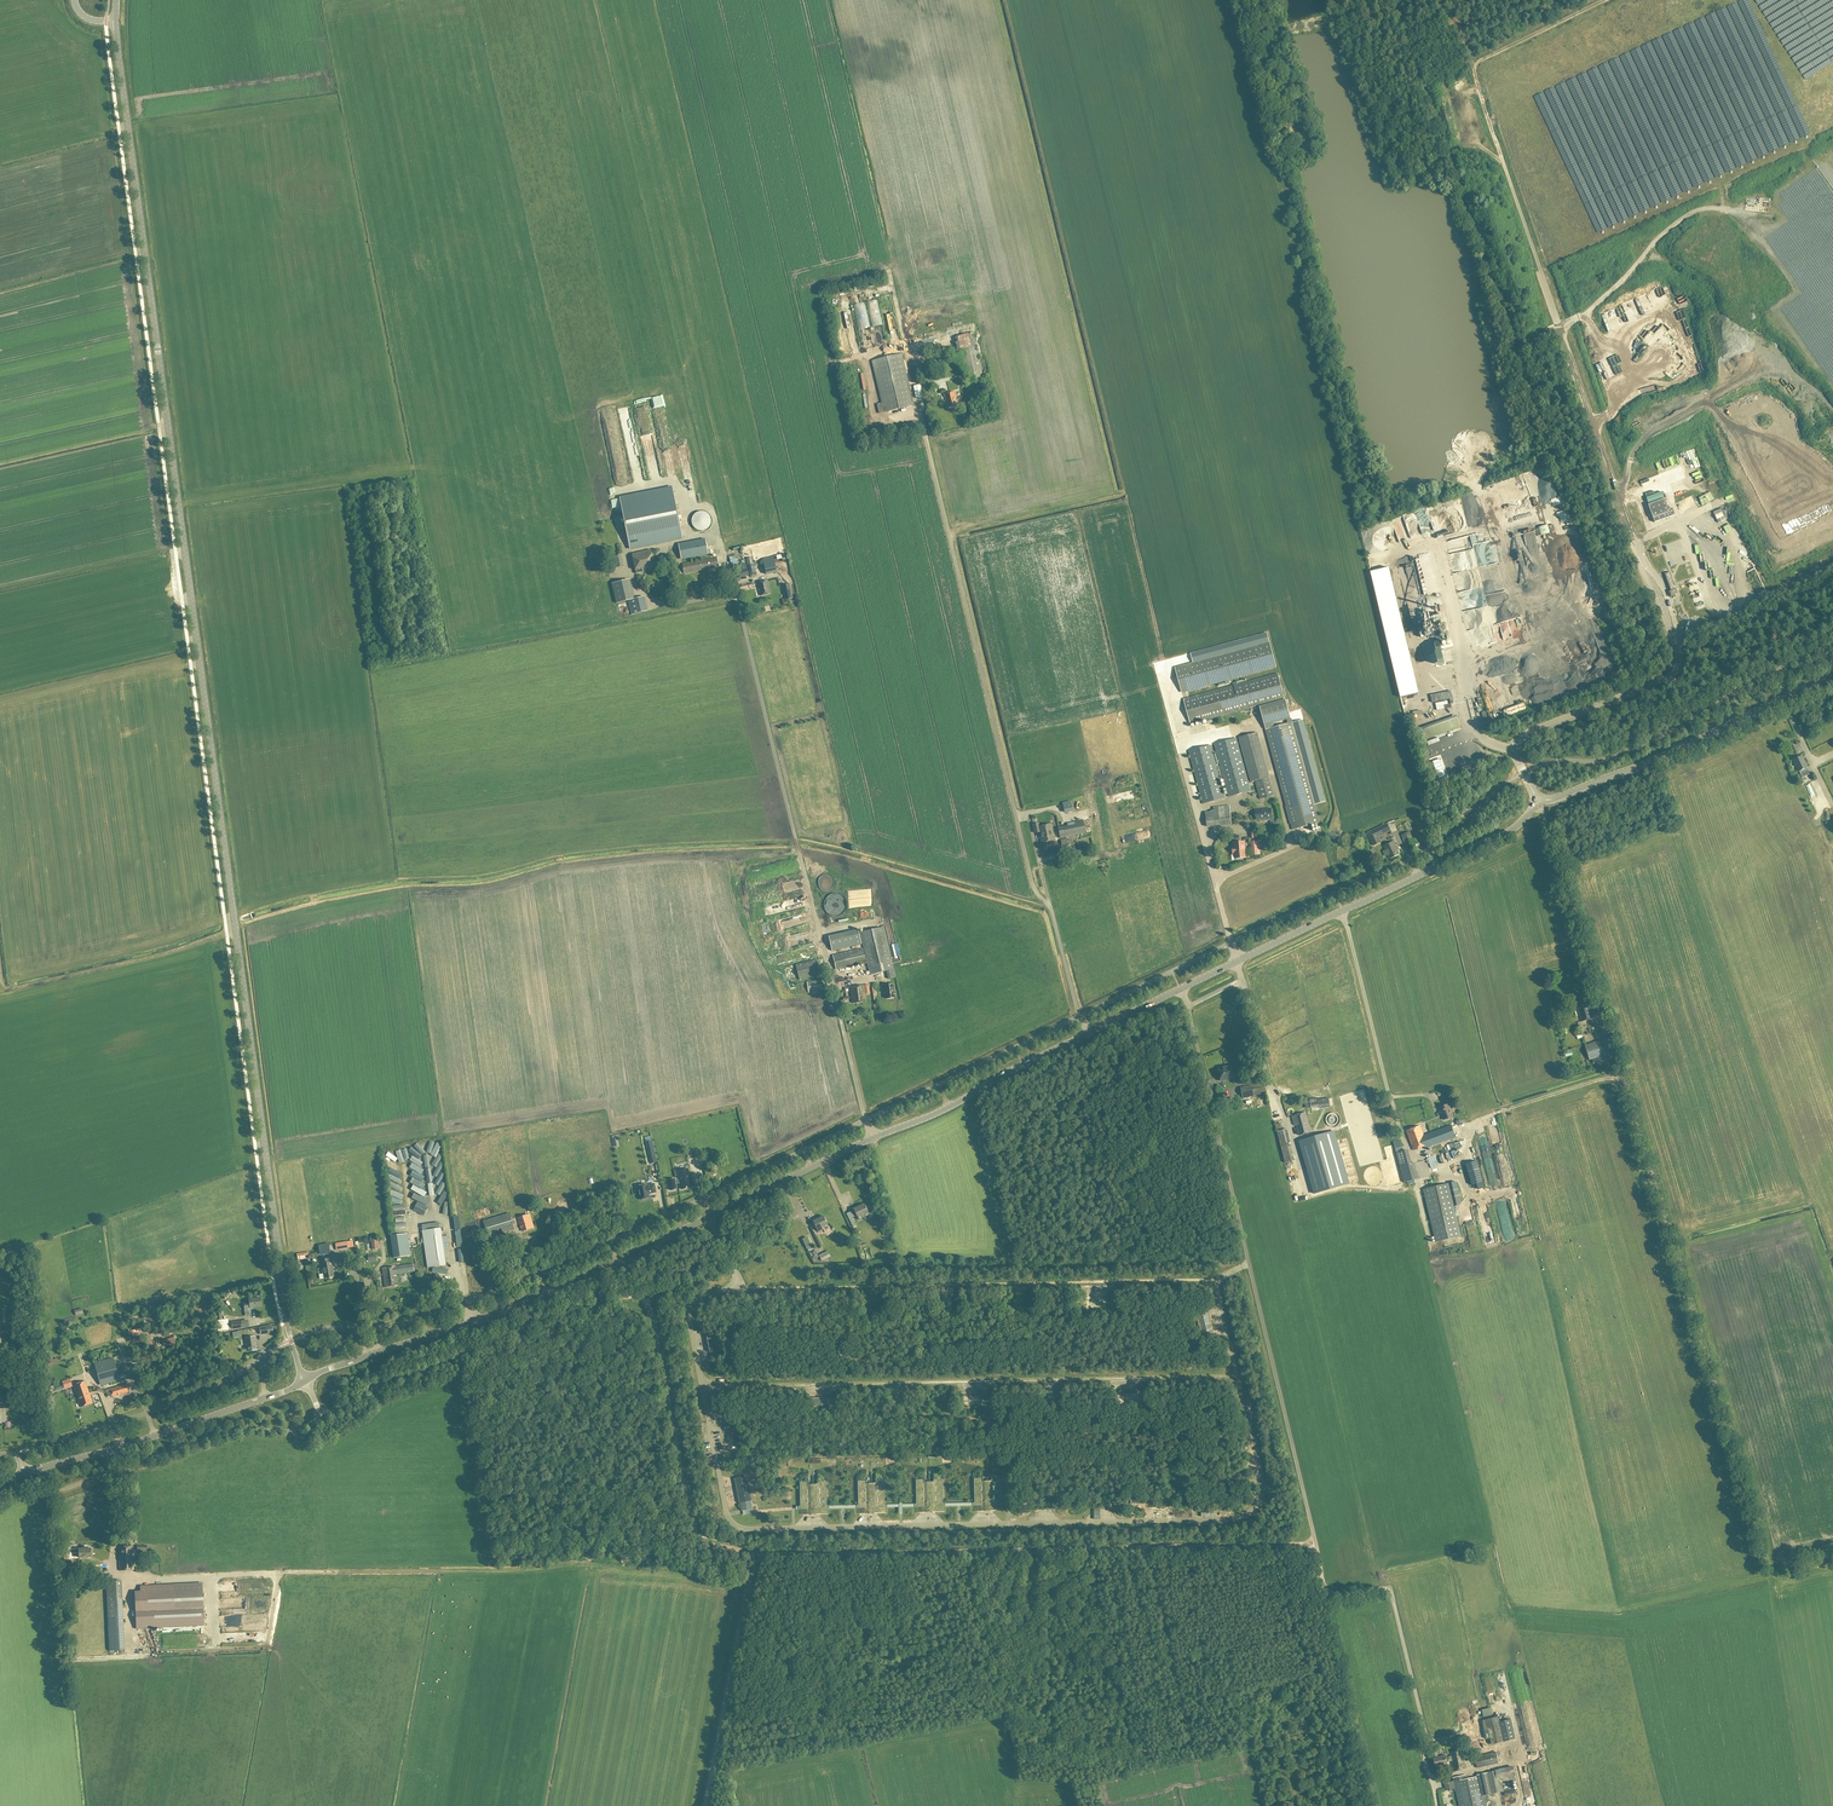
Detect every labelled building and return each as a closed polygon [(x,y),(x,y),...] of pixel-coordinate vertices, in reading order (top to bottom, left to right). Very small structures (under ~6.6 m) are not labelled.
[(848,330),(856,328),(851,304),(842,306),(848,330)] [(1636,317),(1633,310),(1629,311),(1627,305),(1621,308),(1626,320),(1636,317)] [(869,322),(865,306),(857,308),(861,324),(869,322)] [(978,361),(975,347),(950,353),(951,358),(961,356),(967,384),(983,380),(979,361),(978,361)] [(914,405),(902,354),(872,361),(884,412),(914,405)] [(1587,371),(1582,373),(1587,389),(1592,387),(1587,371)] [(944,394),(946,405),(948,404),(948,408),(957,406),(955,398),(956,398),(955,392),(944,394)] [(647,420),(645,409),(637,410),(638,419),(642,418),(642,421),(647,420)] [(610,442),(612,449),(619,447),(617,440),(610,442)] [(682,538),(678,519),(672,487),(620,498),(627,529),(631,549),(682,538)] [(1663,490),(1647,496),(1649,501),(1665,495),(1663,490)] [(1669,510),(1665,499),(1649,505),(1655,523),(1675,515),(1673,508),(1669,510)] [(1686,503),(1683,504),(1684,507),(1681,508),(1683,512),(1694,508),(1691,500),(1686,501),(1686,503)] [(1723,516),(1720,509),(1713,512),(1717,520),(1718,523),(1721,522),(1727,519),(1726,515),(1723,516)] [(1529,514),(1532,520),(1537,517),(1534,511),(1529,514)] [(706,513),(703,512),(700,512),(696,513),(694,515),(692,518),(691,522),(693,527),(696,530),(701,531),(706,529),(710,525),(711,521),(710,517),(708,514),(706,513)] [(1731,537),(1740,534),(1736,526),(1727,529),(1731,537)] [(1543,527),(1536,529),(1538,536),(1545,534),(1543,527)] [(705,539),(678,544),(681,559),(707,554),(705,539)] [(1456,548),(1454,542),(1457,541),(1456,539),(1445,543),(1449,556),(1455,554),(1454,549),(1456,548)] [(1678,541),(1681,548),(1686,546),(1684,539),(1678,541)] [(651,550),(632,554),(636,574),(643,573),(642,569),(655,566),(651,550)] [(1736,562),(1730,561),(1732,553),(1728,552),(1726,564),(1730,565),(1729,573),(1734,574),(1736,562)] [(773,557),(762,559),(766,574),(776,572),(773,557)] [(716,558),(682,564),(684,574),(718,567),(716,558)] [(755,574),(751,558),(746,559),(749,575),(755,574)] [(1396,566),(1372,573),(1375,582),(1398,575),(1396,566)] [(1676,589),(1678,589),(1678,588),(1677,589),(1676,585),(1675,586),(1670,572),(1665,574),(1671,591),(1669,591),(1671,597),(1673,596),(1673,598),(1676,597),(1675,595),(1678,594),(1676,589)] [(1390,579),(1393,587),(1399,585),(1397,577),(1390,579)] [(628,601),(634,599),(629,580),(612,584),(617,604),(628,601)] [(760,596),(771,594),(768,581),(757,583),(760,596)] [(794,592),(792,584),(782,586),(785,600),(792,599),(791,593),(794,592)] [(634,599),(628,601),(631,615),(646,611),(643,597),(634,599)] [(1193,663),(1269,642),(1266,633),(1190,653),(1193,663)] [(1193,663),(1175,668),(1182,692),(1276,667),(1269,642),(1193,663)] [(1389,650),(1391,661),(1409,657),(1407,646),(1389,650)] [(1498,646),(1480,650),(1482,658),(1486,657),(1486,661),(1489,661),(1488,658),(1490,658),(1489,653),(1492,652),(1493,654),(1491,655),(1492,660),(1497,659),(1496,651),(1498,651),(1498,646)] [(1278,674),(1184,700),(1190,724),(1284,698),(1278,674)] [(1408,689),(1419,686),(1416,676),(1405,679),(1408,689)] [(1414,710),(1429,707),(1427,698),(1424,699),(1422,687),(1410,690),(1414,710)] [(1443,703),(1435,705),(1436,711),(1445,710),(1444,706),(1448,706),(1447,702),(1445,703),(1445,702),(1449,701),(1450,704),(1453,703),(1451,692),(1431,696),(1432,704),(1443,702),(1443,703)] [(1287,724),(1292,723),(1285,700),(1259,707),(1266,730),(1274,728),(1273,724),(1286,720),(1287,724)] [(1525,703),(1504,708),(1505,715),(1527,710),(1525,703)] [(1456,715),(1451,717),(1455,730),(1461,728),(1456,715)] [(1303,720),(1292,723),(1314,805),(1316,805),(1326,802),(1303,720)] [(1266,730),(1287,807),(1285,807),(1290,824),(1291,824),(1293,830),(1300,828),(1301,829),(1303,828),(1303,827),(1309,826),(1309,827),(1312,826),(1312,825),(1320,823),(1316,805),(1314,805),(1292,723),(1287,724),(1274,728),(1266,730)] [(1268,777),(1269,777),(1257,733),(1239,738),(1251,782),(1255,781),(1268,777)] [(1250,791),(1236,738),(1214,744),(1229,797),(1250,791)] [(1435,738),(1430,740),(1434,754),(1439,753),(1435,738)] [(1224,798),(1210,746),(1189,751),(1203,804),(1224,798)] [(1799,772),(1800,771),(1803,778),(1805,777),(1802,770),(1808,767),(1803,756),(1794,760),(1799,772)] [(1818,768),(1822,776),(1832,771),(1832,761),(1818,768)] [(1268,777),(1255,781),(1260,799),(1273,796),(1268,777)] [(1070,802),(1063,803),(1065,814),(1072,812),(1070,802)] [(1232,825),(1232,822),(1230,806),(1213,808),(1213,812),(1205,813),(1207,827),(1232,825)] [(1271,809),(1255,810),(1256,820),(1263,819),(1263,820),(1264,821),(1269,821),(1269,820),(1269,819),(1272,818),(1271,809)] [(1068,828),(1059,830),(1060,839),(1077,835),(1086,833),(1084,825),(1083,820),(1074,822),(1067,824),(1068,828)] [(1035,833),(1040,832),(1042,844),(1055,841),(1051,824),(1039,826),(1038,823),(1033,825),(1035,833)] [(1367,833),(1373,846),(1379,843),(1376,836),(1390,830),(1387,824),(1367,833)] [(1409,832),(1402,836),(1407,847),(1414,843),(1409,832)] [(1251,849),(1252,855),(1260,854),(1259,841),(1252,842),(1252,849),(1251,849)] [(1390,859),(1400,854),(1393,841),(1384,846),(1390,859)] [(1235,859),(1246,858),(1244,842),(1234,843),(1234,848),(1232,848),(1233,854),(1237,854),(1237,858),(1235,859)] [(820,890),(823,891),(826,892),(829,891),(832,889),(834,886),(834,883),(833,880),(832,878),(829,876),(826,875),(823,876),(820,878),(818,881),(818,884),(818,887),(820,890)] [(827,912),(830,914),(833,916),(837,916),(840,915),(844,913),(846,910),(847,906),(847,902),(845,899),(843,896),(840,894),(837,893),(834,893),(830,894),(827,896),(825,899),(824,902),(824,906),(825,909),(827,912)] [(870,975),(886,971),(889,979),(896,978),(894,969),(884,927),(860,933),(864,949),(870,975)] [(859,930),(829,937),(832,951),(862,944),(859,930)] [(863,949),(833,956),(836,970),(866,963),(863,949)] [(816,960),(796,965),(799,980),(820,975),(816,960)] [(823,990),(821,980),(807,983),(808,993),(823,990)] [(895,998),(894,984),(884,986),(886,999),(895,998)] [(853,1003),(866,1002),(864,985),(850,987),(853,1003)] [(1593,1018),(1587,999),(1576,1002),(1582,1022),(1593,1018)] [(1611,1054),(1607,1039),(1586,1046),(1590,1060),(1611,1054)] [(1218,1069),(1221,1081),(1234,1078),(1231,1066),(1223,1068),(1223,1067),(1218,1068),(1218,1069)] [(1243,1099),(1261,1095),(1266,1093),(1264,1084),(1253,1087),(1252,1085),(1243,1087),(1240,1088),(1241,1092),(1243,1099)] [(1311,1108),(1319,1107),(1330,1106),(1329,1098),(1310,1100),(1311,1108)] [(1444,1120),(1453,1117),(1449,1104),(1440,1108),(1444,1120)] [(1311,1133),(1311,1131),(1306,1113),(1292,1117),(1295,1126),(1296,1125),(1299,1136),(1311,1133)] [(1456,1137),(1451,1125),(1424,1135),(1420,1126),(1406,1131),(1413,1150),(1425,1146),(1426,1148),(1456,1137)] [(1291,1143),(1287,1129),(1277,1132),(1281,1145),(1291,1143)] [(1320,1136),(1299,1142),(1311,1187),(1313,1195),(1348,1185),(1334,1133),(1320,1136)] [(440,1138),(431,1139),(433,1163),(443,1162),(442,1154),(436,1155),(436,1153),(442,1152),(440,1138)] [(413,1142),(415,1157),(425,1156),(425,1154),(431,1153),(429,1140),(419,1141),(413,1142)] [(645,1142),(650,1164),(656,1162),(652,1141),(645,1142)] [(410,1159),(415,1157),(411,1142),(406,1143),(410,1159)] [(1428,1158),(1432,1168),(1448,1162),(1441,1144),(1432,1147),(1435,1156),(1428,1158)] [(1490,1144),(1483,1146),(1488,1176),(1496,1175),(1490,1144)] [(400,1159),(409,1158),(407,1145),(403,1145),(403,1147),(399,1148),(400,1159)] [(1399,1166),(1411,1163),(1407,1150),(1396,1153),(1399,1166)] [(427,1170),(425,1171),(428,1186),(433,1185),(430,1171),(432,1170),(430,1155),(422,1156),(423,1167),(427,1167),(427,1170)] [(385,1164),(397,1169),(399,1166),(387,1160),(385,1164)] [(409,1160),(399,1161),(402,1189),(411,1189),(409,1160)] [(1472,1185),(1483,1182),(1477,1160),(1466,1163),(1472,1185)] [(411,1170),(422,1176),(424,1173),(415,1168),(418,1164),(412,1161),(410,1163),(414,1165),(411,1170)] [(447,1169),(440,1162),(435,1167),(438,1170),(433,1176),(437,1179),(447,1169)] [(712,1177),(708,1163),(703,1165),(707,1178),(712,1177)] [(675,1178),(668,1180),(671,1191),(677,1189),(676,1184),(680,1183),(681,1189),(692,1187),(688,1169),(677,1172),(679,1181),(678,1181),(677,1179),(675,1180),(675,1178)] [(398,1182),(399,1179),(388,1173),(386,1176),(398,1182)] [(445,1175),(436,1183),(439,1186),(448,1178),(445,1175)] [(399,1189),(401,1186),(389,1179),(387,1182),(399,1189)] [(644,1192),(647,1191),(647,1192),(651,1191),(650,1183),(642,1184),(642,1183),(633,1185),(635,1198),(637,1198),(637,1199),(642,1198),(642,1197),(645,1196),(644,1192)] [(1461,1236),(1456,1216),(1449,1184),(1424,1190),(1432,1221),(1436,1242),(1461,1236)] [(389,1190),(398,1194),(400,1190),(391,1186),(389,1190)] [(438,1197),(442,1201),(450,1193),(447,1189),(438,1197)] [(411,1202),(412,1213),(416,1213),(428,1218),(429,1217),(429,1215),(418,1210),(416,1210),(414,1201),(411,1202),(412,1199),(411,1191),(408,1191),(404,1190),(403,1192),(404,1202),(406,1203),(411,1202)] [(395,1211),(393,1217),(404,1220),(406,1215),(401,1213),(404,1204),(393,1200),(390,1209),(395,1211)] [(863,1204),(854,1209),(859,1220),(864,1218),(863,1215),(867,1213),(863,1204)] [(483,1221),(486,1233),(501,1228),(502,1233),(514,1229),(509,1213),(483,1221)] [(534,1228),(530,1215),(518,1218),(522,1231),(534,1228)] [(813,1221),(819,1232),(824,1230),(823,1227),(827,1225),(823,1216),(813,1221)] [(442,1235),(441,1228),(422,1231),(428,1268),(446,1265),(444,1251),(450,1250),(448,1234),(442,1235)] [(410,1256),(407,1233),(391,1236),(394,1259),(410,1256)] [(813,1249),(811,1246),(807,1237),(803,1239),(807,1248),(808,1251),(813,1249)] [(347,1241),(335,1243),(336,1250),(348,1248),(347,1241)] [(818,1255),(822,1261),(830,1257),(827,1251),(818,1255)] [(329,1259),(321,1260),(323,1268),(325,1278),(334,1277),(332,1268),(333,1268),(332,1262),(330,1263),(329,1259)] [(455,1275),(459,1273),(454,1263),(450,1265),(455,1275)] [(395,1266),(382,1268),(385,1288),(398,1286),(396,1274),(414,1272),(413,1264),(395,1267),(395,1266)] [(244,1304),(245,1308),(250,1307),(250,1308),(261,1306),(260,1298),(249,1299),(249,1303),(244,1304)] [(1214,1335),(1208,1311),(1196,1314),(1202,1338),(1214,1335)] [(228,1323),(227,1319),(217,1320),(218,1332),(242,1328),(241,1321),(228,1323)] [(707,1336),(710,1352),(722,1350),(718,1333),(707,1336)] [(267,1343),(274,1339),(272,1335),(264,1339),(267,1343)] [(255,1336),(245,1338),(247,1351),(257,1350),(255,1336)] [(53,1359),(49,1348),(43,1350),(46,1361),(53,1359)] [(94,1363),(100,1385),(119,1380),(113,1358),(94,1363)] [(85,1381),(73,1386),(80,1407),(93,1403),(85,1381)] [(112,1396),(128,1392),(126,1384),(109,1389),(112,1396)] [(834,1398),(809,1398),(809,1411),(834,1410),(834,1398)] [(981,1401),(970,1401),(970,1410),(987,1410),(988,1402),(981,1402),(981,1401)] [(751,1501),(747,1476),(735,1479),(739,1503),(740,1503),(741,1511),(741,1510),(752,1508),(752,1510),(753,1510),(751,1501)] [(984,1479),(975,1479),(975,1503),(959,1504),(959,1507),(973,1506),(982,1506),(982,1511),(973,1511),(973,1512),(1004,1511),(996,1511),(995,1506),(1004,1506),(1002,1506),(1002,1503),(1004,1503),(1002,1503),(1001,1479),(992,1479),(992,1482),(984,1482),(984,1479)] [(951,1507),(959,1507),(959,1504),(943,1504),(943,1480),(934,1480),(934,1482),(925,1483),(925,1480),(916,1480),(917,1504),(901,1505),(901,1508),(923,1507),(923,1512),(915,1512),(915,1513),(945,1512),(937,1512),(937,1507),(951,1507)] [(901,1508),(901,1505),(885,1505),(885,1481),(876,1481),(876,1484),(867,1484),(867,1481),(858,1481),(858,1505),(843,1506),(843,1509),(865,1508),(865,1513),(857,1513),(857,1514),(887,1513),(879,1513),(879,1508),(901,1508)] [(834,1509),(843,1509),(843,1506),(827,1506),(826,1482),(817,1482),(818,1485),(809,1485),(809,1482),(800,1482),(800,1506),(798,1506),(798,1507),(800,1507),(800,1509),(798,1509),(807,1509),(807,1514),(798,1514),(798,1515),(829,1514),(821,1514),(820,1509),(834,1509)] [(91,1548),(78,1549),(79,1553),(73,1553),(73,1558),(79,1557),(79,1558),(91,1557),(91,1548)] [(106,1582),(109,1627),(123,1626),(121,1581),(106,1582)] [(220,1582),(219,1589),(239,1590),(239,1593),(241,1593),(241,1583),(220,1582)] [(174,1615),(203,1614),(201,1585),(146,1588),(145,1588),(146,1598),(146,1615),(174,1613),(174,1615)] [(147,1623),(147,1630),(175,1627),(174,1618),(163,1619),(163,1621),(155,1622),(147,1623)] [(1490,1706),(1482,1708),(1484,1714),(1492,1712),(1490,1706)] [(1486,1738),(1490,1738),(1492,1745),(1505,1742),(1500,1722),(1499,1717),(1482,1721),(1486,1738)] [(1472,1744),(1486,1741),(1484,1728),(1469,1732),(1472,1744)] [(1454,1771),(1467,1768),(1463,1751),(1450,1753),(1451,1757),(1452,1761),(1454,1771)] [(1474,1757),(1477,1768),(1499,1764),(1497,1752),(1474,1757)] [(1447,1762),(1452,1761),(1451,1757),(1446,1758),(1445,1756),(1434,1758),(1436,1767),(1438,1767),(1438,1769),(1448,1767),(1447,1762)] [(1484,1796),(1490,1795),(1504,1792),(1500,1770),(1477,1775),(1477,1777),(1467,1779),(1466,1775),(1453,1778),(1459,1805),(1487,1805),(1484,1796)]
